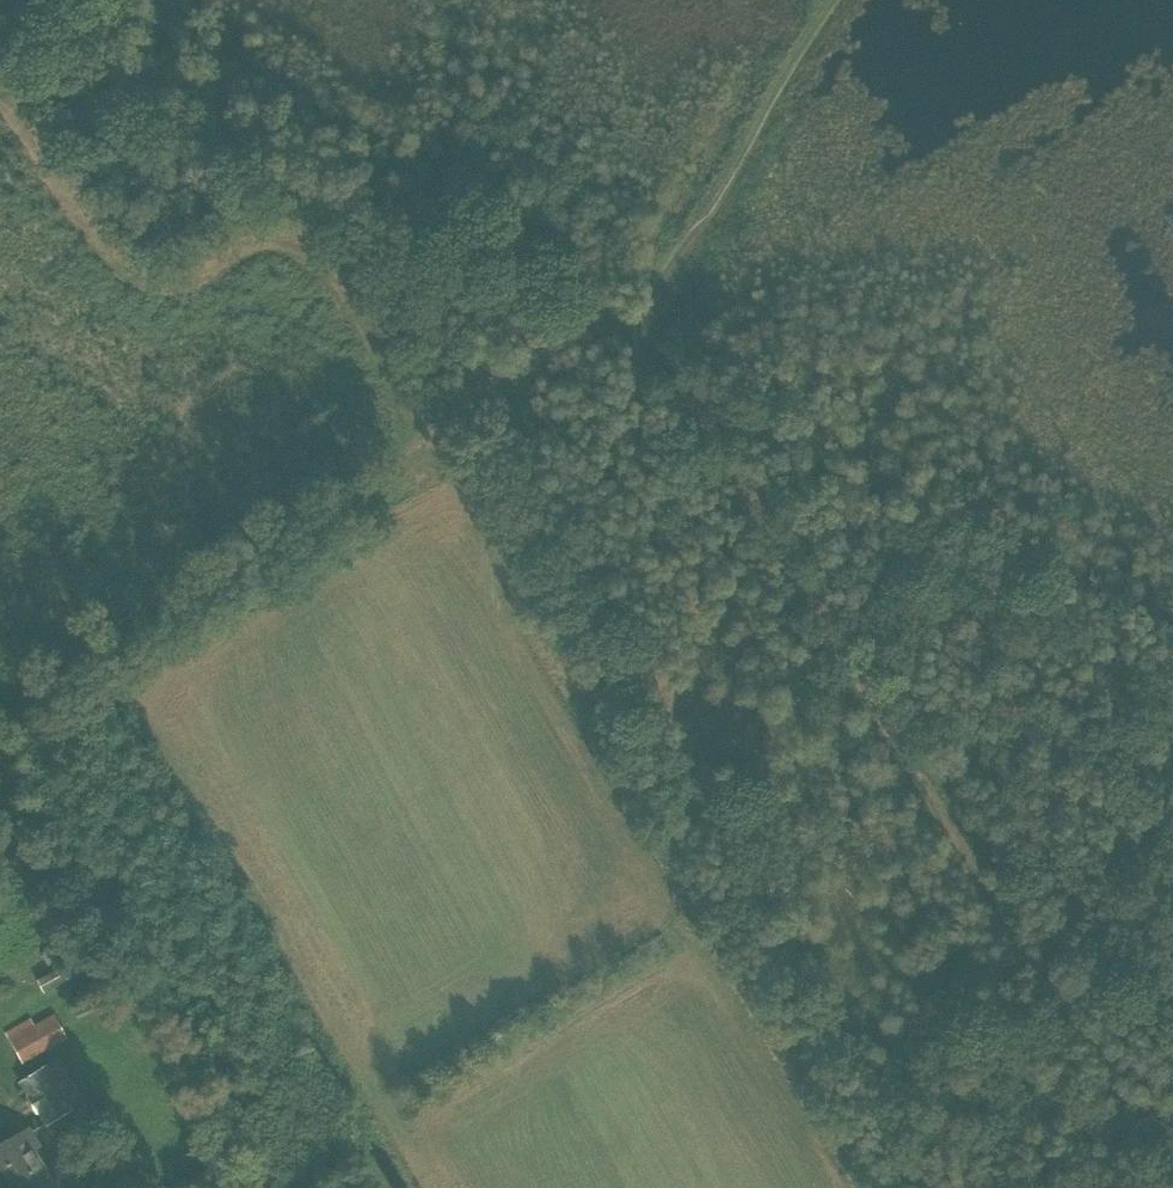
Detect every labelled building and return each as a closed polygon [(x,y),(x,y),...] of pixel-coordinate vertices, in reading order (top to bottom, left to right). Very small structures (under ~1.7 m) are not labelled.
[(37,979),(44,991),(70,976),(63,964),(37,979)] [(89,999),(74,1008),(80,1019),(95,1010),(89,999)] [(4,1032),(22,1063),(67,1038),(53,1014),(34,1025),(30,1018),(4,1032)] [(18,1081),(45,1125),(85,1101),(58,1057),(18,1081)] [(16,1187),(49,1187),(55,1184),(35,1151),(41,1147),(28,1127),(20,1132),(22,1136),(0,1150),(0,1174),(5,1170),(16,1187)]
